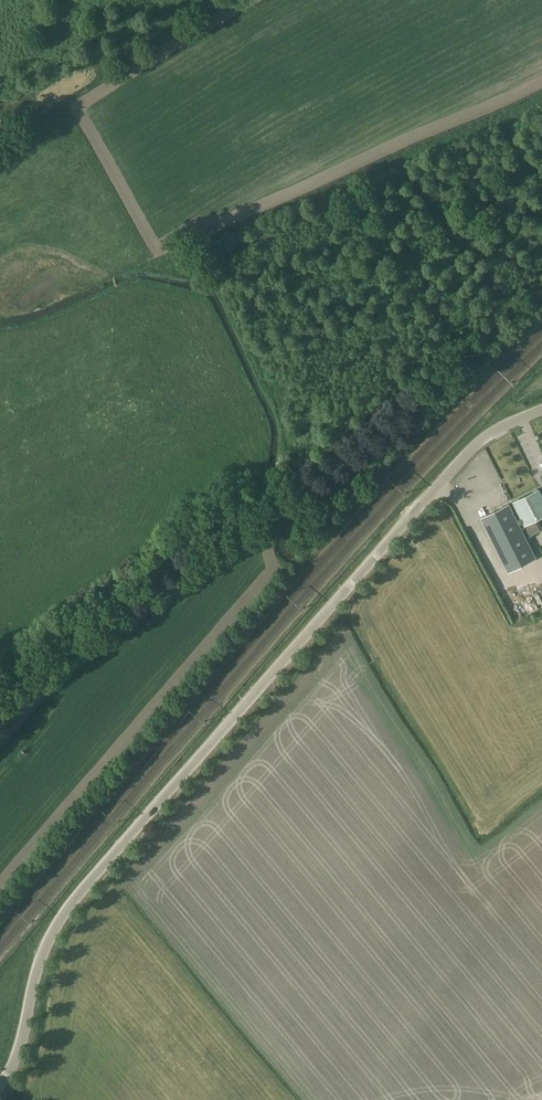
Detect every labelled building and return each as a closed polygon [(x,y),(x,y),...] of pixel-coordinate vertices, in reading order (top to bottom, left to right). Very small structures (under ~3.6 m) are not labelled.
[(512,501),(524,525),(541,516),(541,497),(537,488),(512,501)] [(508,503),(480,517),(508,572),(535,558),(508,503)]
